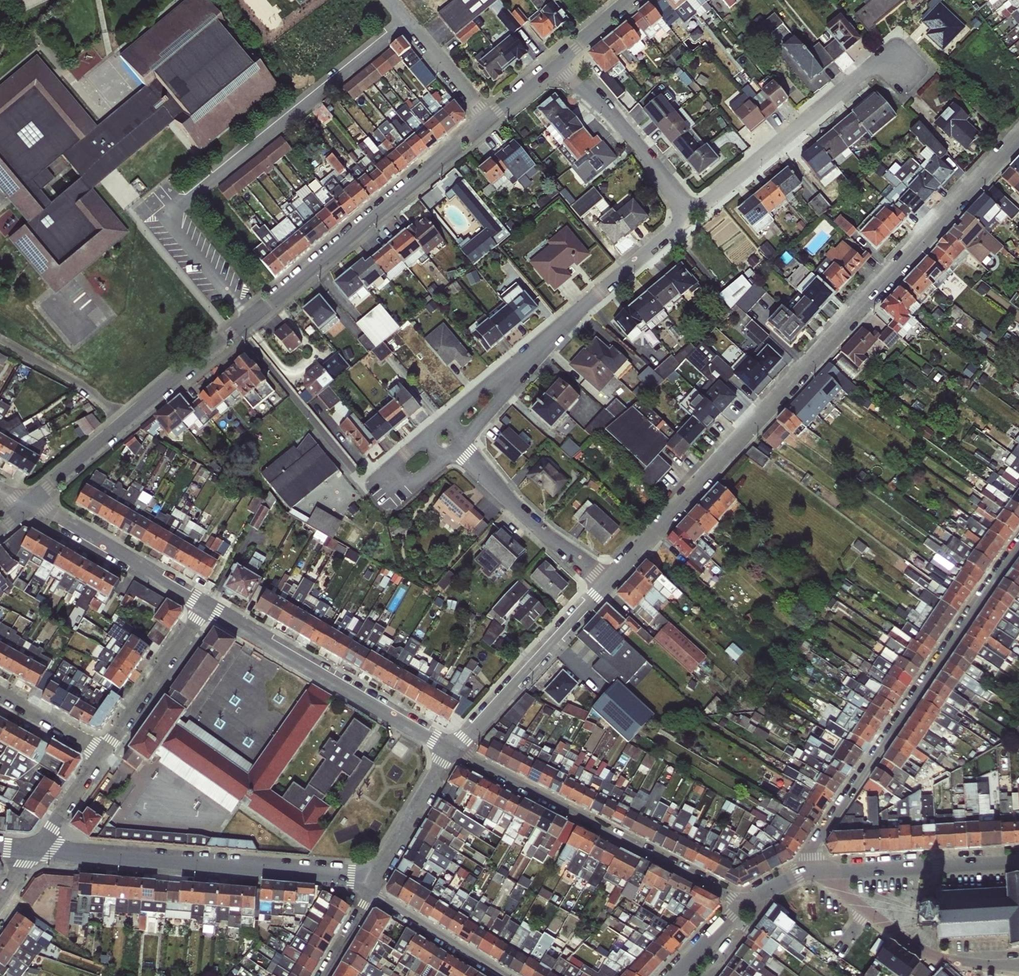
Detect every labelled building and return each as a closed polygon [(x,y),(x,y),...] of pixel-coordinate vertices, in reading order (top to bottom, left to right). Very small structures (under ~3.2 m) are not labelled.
[(72,354),(117,318),(82,278),(130,236),(94,192),(171,123),(201,157),(280,89),(203,0),(183,0),(116,49),(79,76),(64,63),(36,37),(0,71),(0,219),(13,208),(26,224),(10,239),(47,288),(30,304),(72,354)] [(17,13),(50,0),(12,0),(17,13)] [(439,12),(462,43),(481,29),(473,19),(498,0),(455,0),(439,12)] [(555,32),(569,20),(555,3),(558,0),(528,0),(537,11),(555,32)] [(646,37),(649,40),(662,30),(666,35),(671,30),(659,16),(664,11),(654,0),(653,0),(631,19),(646,37)] [(685,0),(663,0),(684,24),(696,14),(685,0)] [(704,0),(685,0),(696,14),(697,14),(703,9),(707,14),(712,9),(707,3),(704,0)] [(853,16),(869,34),(876,27),(875,25),(905,0),(872,0),(853,16)] [(942,52),(966,28),(940,2),(942,0),(931,0),(927,5),(932,10),(920,23),(929,31),(925,36),(942,52)] [(985,4),(992,14),(999,9),(1011,0),(989,0),(985,4)] [(999,9),(1006,20),(1010,16),(1018,9),(1018,0),(1011,0),(999,9)] [(493,48),(510,66),(517,60),(518,62),(528,53),(513,34),(527,20),(518,8),(513,13),(514,12),(512,14),(506,8),(496,16),(510,34),(493,48)] [(1010,16),(1018,26),(1018,25),(1018,9),(1010,16)] [(555,32),(537,11),(527,20),(530,24),(529,25),(542,42),(555,32)] [(758,26),(766,36),(784,21),(776,12),(758,26)] [(834,40),(845,51),(846,53),(861,40),(840,14),(824,28),(834,40)] [(646,37),(631,19),(613,34),(633,57),(645,47),(640,42),(646,37)] [(633,57),(613,34),(603,43),(616,59),(620,55),(630,66),(633,64),(634,65),(638,63),(633,57)] [(822,70),(807,52),(793,35),(781,46),(810,82),(823,72),(822,70)] [(405,37),(343,85),(354,99),(405,61),(425,87),(436,78),(405,37)] [(845,51),(834,40),(824,48),(833,61),(845,51)] [(616,59),(603,43),(588,55),(604,75),(607,73),(610,77),(603,83),(617,99),(624,93),(612,77),(623,67),(616,59)] [(833,61),(824,48),(818,43),(807,52),(822,70),(833,61)] [(510,66),(493,48),(477,63),(493,83),(504,74),(503,72),(510,66)] [(736,113),(753,132),(790,98),(773,79),(736,113)] [(643,110),(656,128),(675,111),(669,105),(675,99),(667,90),(660,95),(659,94),(643,110)] [(430,96),(455,127),(464,120),(464,115),(453,102),(448,106),(436,92),(430,96)] [(852,114),(866,135),(872,140),(896,118),(876,92),(851,113),(852,114)] [(549,126),(567,109),(554,93),(536,109),(549,126)] [(455,127),(430,96),(426,98),(431,105),(425,110),(447,135),(455,127)] [(738,107),(750,101),(747,96),(736,102),(738,107)] [(447,135),(425,110),(420,103),(415,107),(408,99),(403,103),(408,110),(437,143),(447,135)] [(324,102),(313,111),(324,124),(335,115),(324,102)] [(953,102),(933,124),(949,139),(951,138),(969,154),(984,138),(966,121),(969,117),(953,102)] [(656,128),(671,146),(689,132),(695,126),(681,107),(675,111),(656,128)] [(567,109),(549,126),(546,129),(560,146),(583,128),(567,109)] [(437,143),(408,110),(399,117),(405,124),(427,151),(437,143)] [(866,135),(852,114),(832,130),(848,149),(866,135)] [(390,124),(418,159),(427,151),(405,124),(402,127),(395,120),(390,124)] [(418,159),(390,124),(386,121),(377,129),(408,167),(418,159)] [(583,128),(560,146),(557,149),(571,166),(602,141),(597,135),(593,139),(583,128)] [(408,167),(377,129),(372,133),(381,144),(377,148),(399,175),(408,167)] [(848,149),(832,130),(816,144),(832,163),(848,149)] [(671,146),(685,163),(702,149),(689,132),(671,146)] [(285,135),(218,185),(229,200),(296,150),(285,135)] [(399,175),(377,148),(368,137),(357,147),(365,157),(388,184),(399,175)] [(495,155),(517,182),(520,186),(528,179),(525,175),(535,166),(513,139),(495,155)] [(602,141),(571,166),(569,171),(573,175),(573,178),(580,186),(583,184),(586,186),(617,159),(602,141)] [(706,145),(702,149),(685,163),(698,178),(719,160),(706,145)] [(919,166),(941,187),(955,172),(931,150),(929,151),(925,147),(919,154),(925,160),(924,161),(918,156),(914,160),(919,166)] [(369,200),(343,167),(332,154),(325,160),(333,170),(329,174),(328,175),(357,210),(369,200)] [(517,182),(495,155),(478,169),(490,184),(482,191),(487,198),(504,185),(507,189),(517,182)] [(388,184),(365,157),(357,164),(357,166),(378,192),(388,184)] [(1001,177),(1018,194),(1018,158),(1001,177)] [(378,192),(357,166),(353,168),(348,162),(343,167),(369,200),(378,192)] [(903,184),(924,206),(941,187),(919,166),(903,184)] [(771,182),(785,200),(802,185),(787,168),(771,182)] [(885,199),(907,219),(911,215),(914,217),(924,206),(903,184),(888,171),(882,177),(894,189),(885,199)] [(357,210),(328,175),(319,183),(322,187),(347,218),(357,210)] [(785,200),(771,182),(753,197),(769,216),(787,201),(785,200)] [(338,226),(313,194),(305,185),(296,192),(298,198),(329,233),(338,226)] [(347,218),(322,187),(313,194),(338,226),(347,218)] [(631,233),(615,212),(593,187),(569,207),(580,220),(595,207),(603,217),(599,221),(601,223),(596,228),(613,248),(631,233)] [(966,213),(984,231),(1002,211),(984,194),(966,213)] [(819,195),(810,204),(822,215),(830,205),(819,195)] [(615,212),(631,233),(650,218),(642,208),(644,207),(637,198),(635,199),(633,197),(615,212)] [(769,216),(753,197),(736,211),(757,235),(774,221),(769,216)] [(329,233),(298,198),(291,204),(320,241),(329,233)] [(870,215),(891,236),(907,219),(885,199),(870,215)] [(320,241),(291,204),(289,203),(281,210),(287,220),(311,248),(320,241)] [(984,231),(966,213),(947,234),(966,251),(981,265),(990,254),(994,258),(1003,247),(984,231)] [(311,248),(287,220),(284,221),(277,214),(272,218),(278,227),(302,256),(311,248)] [(891,236),(870,215),(856,230),(839,215),(833,223),(850,238),(853,234),(858,235),(876,252),(891,236)] [(405,231),(424,253),(427,255),(444,241),(425,217),(414,227),(412,225),(405,231)] [(294,263),(270,232),(264,225),(259,229),(255,225),(250,230),(261,244),(284,270),(294,263)] [(590,255),(567,226),(566,226),(546,242),(549,246),(529,263),(547,285),(549,284),(555,291),(571,277),(566,269),(574,263),(577,266),(590,255)] [(302,256),(278,227),(270,232),(294,263),(302,256)] [(424,253),(405,231),(388,245),(406,268),(424,253)] [(473,265),(496,246),(483,231),(460,250),(473,265)] [(966,251),(947,234),(936,247),(954,264),(966,251)] [(813,274),(836,295),(871,257),(866,252),(860,257),(842,241),(835,249),(832,247),(824,256),(827,259),(813,274)] [(772,258),(778,252),(768,242),(762,248),(772,258)] [(284,270),(261,244),(252,252),(275,278),(284,270)] [(406,268),(388,245),(370,259),(391,281),(406,268)] [(954,264),(936,247),(927,257),(915,269),(932,286),(937,290),(958,267),(954,264)] [(391,281),(370,259),(365,263),(362,260),(350,269),(367,290),(368,289),(371,286),(379,291),(391,281)] [(681,297),(698,283),(681,263),(664,278),(680,296),(681,297)] [(796,291),(821,312),(836,295),(813,274),(802,265),(786,281),(796,291)] [(367,290),(350,269),(332,284),(346,300),(351,303),(357,298),(360,301),(370,294),(367,290)] [(898,287),(916,304),(932,286),(915,269),(898,287)] [(747,273),(720,294),(744,326),(753,319),(746,310),(765,296),(747,273)] [(662,310),(680,296),(664,278),(647,292),(662,310)] [(501,300),(521,324),(539,309),(515,282),(499,296),(501,300)] [(890,297),(912,316),(919,307),(916,304),(898,287),(890,297)] [(782,307),(806,329),(821,312),(796,291),(782,307)] [(647,327),(664,313),(662,310),(647,292),(630,307),(644,324),(647,327)] [(302,310),(319,331),(337,316),(320,296),(302,310)] [(912,316),(890,297),(879,309),(892,321),(887,326),(899,338),(902,341),(919,322),(912,316)] [(521,324),(501,300),(484,315),(503,339),(521,324)] [(382,304),(358,322),(366,334),(361,338),(379,363),(394,352),(384,338),(399,328),(382,304)] [(644,324),(630,307),(613,321),(627,338),(644,324)] [(806,329),(782,307),(766,324),(790,346),(806,329)] [(503,339),(484,315),(467,330),(487,353),(503,339)] [(289,354),(303,344),(288,323),(274,333),(289,354)] [(443,324),(423,340),(446,368),(455,361),(462,369),(473,360),(443,324)] [(899,338),(887,326),(880,335),(874,330),(871,334),(862,327),(840,352),(858,368),(867,358),(864,356),(878,340),(889,349),(899,338)] [(652,329),(647,332),(655,345),(660,342),(652,329)] [(755,400),(788,361),(773,347),(776,343),(768,336),(737,372),(730,366),(724,373),(755,400)] [(585,350),(615,377),(619,380),(632,365),(612,347),(610,349),(596,338),(585,350)] [(693,344),(676,355),(680,361),(697,349),(693,344)] [(615,377),(585,350),(583,349),(569,366),(599,394),(615,377)] [(339,351),(323,366),(335,379),(351,364),(339,351)] [(666,379),(680,362),(671,354),(657,371),(666,379)] [(840,354),(834,361),(855,379),(861,371),(840,354)] [(254,410),(275,392),(246,356),(198,396),(203,403),(194,410),(181,395),(154,417),(162,427),(164,425),(177,440),(238,390),(254,410)] [(807,429),(843,389),(849,394),(857,385),(831,362),(777,422),(793,436),(803,425),(807,429)] [(307,401),(334,384),(321,364),(300,378),(307,390),(302,393),(307,401)] [(650,365),(639,377),(654,391),(665,379),(650,365)] [(580,398),(559,380),(545,395),(566,414),(580,398)] [(364,454),(421,410),(401,383),(389,392),(396,401),(364,425),(355,414),(342,424),(364,454)] [(330,386),(319,396),(332,409),(342,398),(330,386)] [(1,420),(9,406),(4,404),(8,396),(2,393),(0,397),(0,422),(1,420)] [(566,414),(545,395),(530,411),(551,430),(566,414)] [(677,435),(679,432),(645,398),(628,410),(617,399),(602,411),(584,431),(595,440),(605,431),(638,461),(632,467),(641,475),(637,480),(650,492),(671,469),(659,456),(666,448),(677,435)] [(338,403),(347,418),(352,415),(343,400),(338,403)] [(78,420),(85,434),(102,426),(94,411),(78,420)] [(0,422),(0,448),(8,432),(20,424),(16,418),(7,423),(1,420),(0,422)] [(677,435),(691,448),(706,431),(692,418),(679,432),(677,435)] [(39,429),(40,427),(36,420),(24,428),(21,423),(20,424),(8,432),(0,448),(0,461),(5,464),(19,439),(39,429)] [(152,423),(146,429),(155,438),(161,432),(152,423)] [(777,450),(788,439),(775,425),(764,436),(777,450)] [(531,448),(509,428),(493,445),(514,465),(531,448)] [(19,439),(5,464),(15,470),(30,446),(42,440),(43,438),(39,429),(19,439)] [(312,434),(262,471),(290,508),(340,471),(312,434)] [(691,448),(677,435),(666,448),(680,460),(691,448)] [(127,447),(137,454),(144,443),(134,437),(127,447)] [(572,438),(562,446),(572,457),(581,448),(572,438)] [(30,446),(15,470),(27,476),(45,446),(42,440),(30,446)] [(764,441),(758,448),(754,445),(747,455),(762,467),(776,451),(764,441)] [(991,448),(1005,458),(1008,454),(994,444),(991,448)] [(991,459),(977,450),(973,456),(987,466),(991,459)] [(1016,458),(1011,454),(1004,464),(1008,467),(1018,475),(1018,460),(1016,458)] [(543,458),(526,477),(542,492),(543,490),(553,499),(569,482),(543,458)] [(1008,467),(1004,472),(1001,470),(996,475),(1005,481),(1018,490),(1018,491),(1018,475),(1008,467)] [(95,471),(88,483),(75,505),(86,511),(107,478),(95,471)] [(1005,481),(996,475),(993,473),(986,483),(989,485),(1010,501),(1018,490),(1005,481)] [(97,518),(118,484),(107,478),(86,511),(97,518)] [(118,483),(118,484),(97,518),(108,524),(127,492),(123,490),(121,484),(118,483)] [(108,524),(119,530),(137,500),(133,497),(138,487),(132,483),(127,492),(108,524)] [(698,506),(717,524),(737,502),(719,484),(698,506)] [(458,525),(474,507),(462,495),(463,493),(454,485),(433,507),(439,514),(443,511),(458,525)] [(1010,501),(989,485),(982,495),(1003,511),(1010,501)] [(1018,507),(1018,491),(1018,490),(1010,501),(1018,507)] [(250,524),(259,530),(278,497),(270,492),(266,499),(257,494),(249,508),(256,513),(250,524)] [(1003,511),(982,495),(978,500),(972,496),(968,501),(974,505),(996,521),(1003,511)] [(175,509),(170,517),(152,550),(163,556),(193,505),(195,501),(189,498),(181,512),(175,509)] [(147,506),(137,500),(119,530),(130,537),(147,506)] [(1018,523),(1018,507),(1010,501),(1003,511),(1018,523)] [(588,502),(573,517),(579,522),(578,524),(603,547),(620,529),(594,505),(593,507),(588,502)] [(141,543),(156,518),(151,515),(155,506),(150,503),(147,506),(130,537),(141,543)] [(163,556),(174,562),(196,525),(190,521),(198,508),(194,506),(193,505),(163,556)] [(996,521),(974,505),(971,509),(985,520),(980,526),(989,532),(997,522),(996,521)] [(687,518),(704,534),(708,537),(719,526),(717,524),(698,506),(687,518)] [(316,507),(308,526),(336,537),(344,518),(316,507)] [(160,511),(156,518),(141,543),(152,550),(170,517),(160,511)] [(1013,534),(1018,527),(1018,523),(1003,511),(996,521),(997,522),(1013,534)] [(678,529),(710,560),(716,554),(700,539),(704,534),(687,518),(678,529)] [(989,532),(980,526),(970,518),(967,523),(960,518),(956,523),(968,532),(982,542),(989,532)] [(989,532),(1006,544),(1013,534),(997,522),(989,532)] [(207,532),(196,525),(174,562),(185,569),(200,544),(207,532)] [(484,550),(474,561),(491,576),(501,566),(508,572),(510,570),(512,572),(519,563),(518,562),(527,551),(511,537),(512,535),(504,527),(483,549),(484,550)] [(32,530),(23,528),(1,547),(10,559),(14,562),(21,549),(32,530)] [(710,560),(678,529),(666,541),(674,549),(677,548),(680,551),(679,553),(686,560),(689,560),(684,566),(698,579),(704,573),(701,569),(710,560)] [(43,536),(32,530),(21,549),(32,555),(43,536)] [(982,542),(968,532),(961,542),(975,552),(982,542)] [(982,542),(999,554),(1006,544),(989,532),(982,542)] [(957,548),(961,542),(949,534),(946,539),(954,545),(957,548)] [(43,561),(54,542),(43,536),(32,555),(43,561)] [(205,547),(200,544),(185,569),(196,575),(217,539),(212,536),(205,547)] [(220,558),(221,557),(224,558),(230,547),(217,539),(196,575),(207,582),(220,558)] [(924,544),(937,554),(941,548),(928,539),(924,544)] [(55,568),(66,549),(54,542),(43,561),(55,568)] [(975,552),(961,542),(957,548),(954,545),(951,550),(967,563),(975,552)] [(975,552),(992,564),(999,554),(982,542),(975,552)] [(967,563),(951,550),(943,545),(941,548),(937,554),(961,572),(967,563)] [(1,547),(0,548),(0,567),(7,576),(19,565),(14,562),(10,559),(1,547)] [(32,555),(21,549),(14,562),(19,565),(24,569),(27,564),(32,555)] [(65,574),(76,555),(66,549),(55,568),(65,574)] [(967,563),(984,575),(992,564),(975,552),(967,563)] [(226,596),(230,598),(235,596),(249,604),(262,580),(255,576),(266,559),(256,553),(246,570),(238,566),(234,567),(231,572),(232,574),(223,589),(226,591),(226,596)] [(961,572),(937,554),(930,564),(935,567),(954,582),(961,572)] [(32,555),(27,564),(37,571),(43,561),(32,555)] [(75,580),(87,562),(76,555),(65,574),(75,580)] [(50,577),(55,568),(43,561),(37,571),(32,580),(44,586),(50,577)] [(87,587),(97,568),(87,562),(75,580),(87,587)] [(569,585),(545,562),(530,578),(556,602),(569,585)] [(663,576),(647,562),(637,573),(652,587),(663,576)] [(961,572),(978,584),(984,575),(967,563),(961,572)] [(954,582),(935,567),(928,577),(933,581),(948,591),(954,582)] [(65,574),(55,568),(50,577),(56,581),(49,592),(53,595),(62,581),(65,574)] [(97,593),(108,574),(97,568),(87,587),(97,593)] [(948,591),(933,581),(929,585),(908,569),(904,575),(926,590),(941,601),(948,591)] [(1011,569),(1004,580),(1018,590),(1018,575),(1011,569)] [(954,582),(971,594),(978,584),(961,572),(954,582)] [(652,587),(637,573),(627,584),(644,600),(654,589),(652,587)] [(75,580),(65,574),(62,581),(67,584),(71,587),(75,580)] [(119,581),(108,574),(97,593),(109,600),(119,581)] [(24,593),(24,592),(27,587),(28,585),(17,578),(12,585),(7,579),(5,581),(1,575),(0,575),(0,591),(2,592),(8,588),(11,591),(14,587),(24,593)] [(270,585),(269,588),(255,610),(266,616),(287,583),(290,577),(285,575),(277,588),(270,585)] [(654,589),(667,601),(672,596),(678,600),(683,595),(663,576),(652,587),(654,589)] [(81,596),(87,587),(75,580),(71,587),(68,593),(73,596),(80,601),(83,596),(81,596)] [(1004,580),(998,589),(1015,601),(1017,597),(1018,594),(1018,590),(1004,580)] [(159,611),(167,601),(133,582),(120,605),(130,609),(136,598),(159,611)] [(948,591),(965,603),(971,594),(954,582),(948,591)] [(277,622),(299,587),(294,584),(292,586),(287,583),(266,616),(277,622)] [(68,593),(71,587),(67,584),(61,594),(66,597),(64,600),(69,603),(73,596),(68,593)] [(644,600),(627,584),(616,596),(634,612),(644,600)] [(941,601),(926,590),(923,595),(910,586),(906,591),(922,602),(935,611),(941,601)] [(27,587),(24,592),(29,595),(32,590),(27,587)] [(97,593),(87,587),(81,596),(83,596),(92,602),(97,593)] [(309,593),(299,587),(277,622),(287,629),(308,595),(309,593)] [(667,601),(654,589),(644,600),(657,612),(667,601)] [(1015,601),(998,589),(991,599),(1008,611),(1015,601)] [(941,601),(958,613),(965,603),(948,591),(941,601)] [(101,614),(109,600),(97,593),(92,602),(90,607),(101,614)] [(38,595),(35,600),(46,606),(49,601),(38,595)] [(316,608),(319,602),(308,595),(287,629),(299,636),(316,608)] [(533,597),(512,619),(527,632),(547,611),(533,597)] [(1008,611),(991,599),(985,608),(1003,619),(1008,611)] [(657,612),(644,600),(634,612),(649,626),(650,626),(659,634),(669,623),(657,612)] [(181,609),(167,601),(159,611),(154,619),(157,622),(170,631),(182,614),(181,609)] [(935,611),(951,623),(958,613),(941,601),(935,611)] [(1015,601),(1008,611),(1018,618),(1018,604),(1015,601)] [(927,622),(935,611),(922,602),(915,613),(927,622)] [(310,642),(330,608),(324,604),(320,611),(316,608),(299,636),(310,642)] [(607,605),(597,616),(616,633),(626,622),(625,622),(607,605)] [(927,622),(915,613),(912,609),(908,614),(898,607),(894,614),(907,623),(920,633),(927,622)] [(337,612),(330,608),(310,642),(320,648),(339,618),(343,612),(339,609),(337,612)] [(1003,619),(985,608),(979,618),(996,629),(1003,619)] [(927,622),(944,634),(951,623),(935,611),(927,622)] [(1018,630),(1018,618),(1008,611),(1003,619),(1018,630)] [(753,613),(745,617),(750,627),(758,623),(753,613)] [(830,613),(826,619),(831,622),(835,616),(830,613)] [(597,616),(583,632),(602,649),(611,657),(624,641),(622,639),(616,633),(597,616)] [(75,632),(83,618),(82,617),(74,634),(66,630),(63,636),(70,640),(68,644),(77,649),(84,636),(75,632)] [(344,621),(339,618),(320,648),(331,654),(350,625),(351,620),(347,617),(344,621)] [(629,617),(625,622),(626,622),(616,633),(622,639),(630,629),(649,646),(654,640),(654,639),(629,617)] [(96,626),(83,618),(75,632),(84,636),(89,639),(96,626)] [(132,636),(150,649),(154,643),(146,637),(118,618),(114,625),(117,627),(110,637),(114,639),(125,646),(132,636)] [(996,629),(979,618),(973,626),(990,638),(996,629)] [(1015,641),(1018,635),(1018,630),(1003,619),(996,629),(1015,641)] [(351,666),(375,625),(367,620),(364,624),(342,661),(351,666)] [(484,640),(496,645),(505,625),(493,620),(484,640)] [(355,628),(350,625),(331,654),(342,661),(364,624),(359,621),(355,628)] [(170,631),(157,622),(146,637),(154,643),(160,647),(170,631)] [(913,640),(894,627),(892,631),(879,622),(875,627),(891,639),(906,650),(913,640)] [(920,633),(937,644),(944,634),(927,622),(920,633)] [(11,629),(0,623),(0,624),(0,643),(3,645),(11,629)] [(706,657),(669,623),(659,634),(654,639),(654,640),(691,674),(706,657)] [(920,633),(907,623),(904,627),(897,623),(894,627),(913,640),(915,642),(920,633)] [(376,624),(375,625),(351,666),(361,672),(382,636),(380,634),(382,628),(376,624)] [(990,638),(973,626),(966,636),(983,648),(990,638)] [(236,641),(214,628),(170,690),(172,691),(167,698),(165,697),(128,749),(130,751),(123,761),(137,771),(145,761),(150,764),(153,759),(231,815),(239,803),(311,853),(327,831),(319,825),(330,808),(322,802),(342,773),(349,778),(334,800),(344,807),(374,764),(364,757),(361,761),(354,756),(371,732),(354,720),(337,744),(330,740),(319,755),(325,761),(305,791),(294,783),(282,799),(271,791),(329,707),(335,698),(312,685),(307,692),(306,691),(255,766),(184,716),(236,641)] [(14,651),(21,639),(21,638),(16,635),(17,633),(11,629),(3,645),(14,651)] [(990,638),(1009,651),(1015,641),(996,629),(990,638)] [(821,635),(815,631),(811,638),(817,641),(821,635)] [(915,642),(931,653),(937,644),(920,633),(915,642)] [(125,646),(143,659),(150,649),(132,636),(125,646)] [(391,647),(394,642),(382,636),(361,672),(372,679),(391,647)] [(983,648),(966,636),(960,645),(977,656),(983,648)] [(811,640),(808,637),(792,663),(797,666),(811,640)] [(1009,651),(990,638),(983,648),(977,656),(999,670),(1005,661),(1006,661),(1009,656),(1011,652),(1009,651)] [(24,657),(27,650),(23,648),(26,642),(21,639),(14,651),(24,657)] [(125,646),(114,639),(106,650),(117,657),(125,646)] [(906,650),(891,639),(888,642),(884,647),(900,658),(902,659),(907,651),(906,650)] [(406,651),(404,650),(383,685),(393,691),(413,658),(421,645),(413,640),(406,651)] [(907,651),(925,663),(931,653),(915,642),(913,640),(906,650),(907,651)] [(647,662),(624,641),(611,657),(602,649),(597,654),(628,682),(647,662)] [(900,658),(884,647),(877,643),(871,652),(880,657),(894,667),(900,658)] [(36,663),(39,657),(34,655),(38,647),(32,644),(28,651),(27,650),(24,657),(36,663)] [(734,644),(724,653),(734,662),(743,652),(734,644)] [(0,650),(0,669),(3,670),(14,651),(3,645),(0,650)] [(977,656),(960,645),(954,654),(971,666),(977,656)] [(117,657),(135,670),(143,659),(125,646),(117,657)] [(383,685),(404,650),(391,647),(372,679),(383,685)] [(117,657),(106,650),(105,649),(98,660),(100,662),(110,668),(117,657)] [(14,651),(3,670),(14,677),(24,657),(14,651)] [(902,659),(919,671),(925,663),(907,651),(902,659)] [(36,663),(47,670),(52,661),(40,654),(39,657),(36,663)] [(971,666),(954,654),(948,664),(965,675),(971,666)] [(977,656),(971,666),(993,680),(999,670),(977,656)] [(36,663),(24,657),(14,677),(25,683),(36,663)] [(110,668),(128,680),(135,670),(117,657),(110,668)] [(888,676),(894,667),(880,657),(873,667),(888,676)] [(419,662),(413,658),(393,691),(404,697),(424,662),(422,661),(419,662)] [(894,667),(913,680),(919,671),(902,659),(900,658),(894,667)] [(72,667),(63,661),(54,677),(51,682),(60,687),(68,675),(72,667)] [(426,663),(424,662),(404,697),(414,704),(438,664),(433,661),(429,668),(426,663)] [(112,693),(117,697),(120,691),(102,678),(110,668),(100,662),(94,671),(97,673),(92,680),(111,694),(112,693)] [(888,676),(873,667),(864,662),(859,671),(865,675),(881,686),(888,676)] [(47,670),(36,663),(25,683),(37,689),(46,672),(47,670)] [(426,710),(437,691),(444,680),(438,676),(443,667),(438,664),(414,704),(426,710)] [(965,675),(948,664),(942,673),(959,684),(965,675)] [(795,669),(790,666),(785,676),(789,678),(795,669)] [(971,666),(965,675),(987,690),(993,680),(971,666)] [(888,676),(906,690),(913,680),(894,667),(888,676)] [(102,678),(120,691),(128,680),(110,668),(102,678)] [(448,724),(460,704),(463,698),(466,700),(471,691),(464,687),(472,673),(465,669),(462,674),(437,717),(448,724)] [(563,670),(543,692),(559,706),(579,685),(563,670)] [(74,678),(68,675),(60,687),(61,688),(60,691),(69,696),(82,674),(78,671),(74,678)] [(437,717),(462,674),(457,671),(450,683),(444,680),(437,691),(426,710),(437,717)] [(37,689),(45,694),(51,682),(54,677),(46,672),(37,689)] [(942,673),(936,682),(953,693),(959,684),(942,673)] [(89,679),(82,674),(69,696),(80,702),(88,689),(83,687),(89,679)] [(881,686),(865,675),(859,684),(877,696),(883,688),(881,686)] [(965,675),(959,684),(978,697),(981,699),(987,690),(965,675)] [(883,688),(900,699),(906,690),(888,676),(881,686),(883,688)] [(627,683),(622,679),(618,682),(624,687),(627,683)] [(697,683),(691,679),(685,688),(692,692),(697,683)] [(877,696),(859,684),(853,680),(847,689),(852,693),(871,706),(877,696)] [(618,682),(617,681),(592,709),(629,743),(638,733),(646,725),(654,715),(624,687),(618,682)] [(60,687),(51,682),(45,694),(41,700),(51,705),(59,690),(60,691),(61,688),(60,687)] [(936,682),(929,692),(946,703),(953,693),(936,682)] [(959,684),(953,693),(972,706),(978,697),(959,684)] [(877,696),(894,708),(900,699),(883,688),(877,696)] [(98,695),(88,689),(80,702),(89,707),(98,695)] [(60,691),(59,690),(51,705),(60,711),(69,696),(60,691)] [(929,692),(923,701),(940,712),(946,703),(929,692)] [(99,711),(89,727),(96,731),(101,729),(122,700),(117,697),(112,693),(111,694),(107,700),(99,711)] [(871,706),(852,693),(846,702),(848,703),(865,715),(871,706)] [(953,693),(946,703),(959,712),(966,716),(972,706),(953,693)] [(526,694),(499,723),(511,734),(535,700),(526,694)] [(767,694),(758,703),(762,707),(771,697),(767,694)] [(107,700),(98,695),(89,707),(99,711),(107,700)] [(69,696),(60,711),(70,716),(80,702),(69,696)] [(716,696),(702,712),(717,712),(724,704),(716,696)] [(871,706),(888,717),(894,708),(877,696),(871,706)] [(923,701),(916,711),(934,723),(941,713),(940,712),(923,701)] [(89,707),(80,702),(70,716),(80,722),(89,707)] [(865,715),(848,703),(842,713),(859,724),(865,715)] [(941,713),(953,720),(956,716),(959,712),(946,703),(940,712),(941,713)] [(589,713),(568,705),(561,713),(585,722),(589,713)] [(859,724),(842,713),(829,705),(826,710),(839,718),(835,725),(850,734),(851,735),(859,724)] [(865,715),(882,725),(888,717),(871,706),(865,715)] [(99,711),(89,707),(80,722),(89,727),(99,711)] [(553,711),(545,707),(542,712),(549,717),(553,711)] [(916,711),(911,719),(928,731),(934,723),(916,711)] [(532,727),(536,730),(546,716),(542,713),(532,727)] [(764,717),(755,713),(754,714),(752,719),(751,720),(760,725),(764,717)] [(934,723),(946,730),(949,726),(953,720),(941,713),(934,723)] [(742,721),(730,714),(727,720),(754,735),(757,729),(749,724),(751,720),(744,717),(742,721)] [(859,724),(876,735),(882,725),(865,715),(859,724)] [(960,719),(956,716),(953,720),(949,726),(954,729),(960,719)] [(573,721),(567,717),(564,722),(569,726),(573,721)] [(911,719),(904,729),(921,741),(928,731),(911,719)] [(850,734),(835,725),(829,721),(824,730),(829,733),(835,737),(843,742),(844,741),(845,742),(850,734)] [(6,722),(0,732),(0,744),(6,748),(18,728),(6,722)] [(596,727),(585,722),(582,729),(592,733),(596,727)] [(483,741),(477,754),(485,758),(494,741),(501,729),(511,734),(499,723),(483,741)] [(928,731),(940,740),(943,736),(946,730),(934,723),(928,731)] [(859,724),(851,735),(869,745),(876,735),(859,724)] [(651,728),(646,725),(638,733),(645,738),(651,728)] [(16,754),(28,734),(18,728),(6,748),(16,754)] [(494,741),(505,747),(511,734),(501,729),(494,741)] [(769,735),(757,729),(754,735),(766,741),(769,735)] [(904,729),(897,739),(915,750),(921,741),(904,729)] [(952,734),(946,730),(943,736),(948,740),(952,734)] [(921,741),(934,749),(940,740),(928,731),(921,741)] [(795,736),(790,733),(786,740),(791,743),(795,736)] [(29,759),(39,740),(28,734),(16,754),(28,760),(29,759)] [(515,752),(522,739),(511,734),(505,747),(515,752)] [(532,744),(535,740),(524,734),(522,739),(532,744)] [(535,740),(532,744),(542,749),(543,750),(544,748),(538,745),(544,737),(539,734),(535,740)] [(845,742),(863,753),(869,745),(851,735),(850,734),(845,742)] [(843,742),(835,737),(829,747),(810,737),(806,744),(833,758),(843,742)] [(526,757),(532,744),(522,739),(515,752),(526,757)] [(897,739),(890,749),(908,761),(912,756),(915,750),(897,739)] [(42,754),(47,745),(39,740),(29,759),(37,764),(43,754),(42,754)] [(55,775),(65,781),(79,761),(78,756),(50,740),(47,745),(42,754),(43,754),(61,764),(55,775)] [(940,740),(934,749),(941,754),(947,745),(940,740)] [(408,748),(398,741),(391,751),(401,758),(408,748)] [(505,747),(494,741),(485,758),(496,763),(505,747)] [(835,760),(852,771),(863,753),(845,742),(844,741),(843,742),(833,758),(835,760)] [(921,741),(915,750),(928,758),(928,759),(930,756),(934,749),(921,741)] [(565,758),(568,753),(571,746),(567,744),(565,745),(560,742),(558,746),(557,746),(547,766),(557,772),(565,758)] [(547,766),(557,746),(552,743),(547,752),(543,750),(542,749),(535,762),(546,768),(547,766)] [(535,762),(542,749),(532,744),(526,757),(535,762)] [(632,759),(637,749),(628,744),(623,754),(632,759)] [(833,758),(806,744),(802,752),(829,768),(835,760),(833,758)] [(515,752),(505,747),(496,763),(506,769),(515,752)] [(6,748),(2,754),(0,756),(0,763),(2,765),(0,769),(0,775),(2,776),(3,776),(13,759),(16,754),(6,748)] [(643,752),(638,748),(637,749),(632,759),(631,759),(636,762),(643,752)] [(577,784),(584,771),(579,768),(586,751),(582,749),(578,757),(568,777),(567,779),(577,784)] [(797,761),(802,752),(797,749),(792,758),(794,759),(789,768),(793,770),(797,761)] [(883,760),(894,767),(901,771),(905,766),(908,761),(890,749),(883,760)] [(941,754),(934,749),(930,756),(937,760),(941,754)] [(928,758),(915,750),(912,756),(924,764),(928,758)] [(515,752),(506,769),(517,774),(526,757),(515,752)] [(829,768),(802,752),(797,761),(821,775),(823,777),(829,768)] [(557,772),(568,777),(578,757),(568,753),(565,758),(557,772)] [(37,764),(29,759),(28,760),(16,754),(13,759),(3,776),(9,778),(16,780),(37,764)] [(61,764),(43,754),(37,764),(40,766),(55,775),(61,764)] [(657,759),(647,754),(641,765),(651,770),(657,759)] [(526,757),(517,774),(527,779),(535,762),(526,757)] [(588,789),(597,772),(592,769),(597,759),(593,757),(584,771),(577,784),(588,789)] [(829,768),(846,779),(852,771),(835,760),(829,768)] [(877,770),(888,777),(894,767),(883,760),(877,770)] [(797,761),(793,770),(815,784),(821,775),(797,761)] [(535,762),(527,779),(538,785),(546,768),(535,762)] [(604,782),(610,773),(605,770),(607,765),(603,762),(597,772),(588,789),(598,795),(604,782)] [(40,766),(37,764),(16,780),(29,783),(35,788),(42,777),(35,772),(40,766)] [(547,766),(546,768),(538,785),(548,790),(557,772),(547,766)] [(905,766),(901,771),(910,777),(913,780),(917,774),(905,766)] [(459,790),(470,772),(460,767),(457,767),(448,784),(459,790)] [(910,777),(901,771),(894,767),(888,777),(893,780),(903,787),(910,777)] [(793,770),(789,768),(786,773),(798,780),(796,782),(813,792),(817,785),(815,784),(793,770)] [(823,777),(841,787),(846,779),(829,768),(823,777)] [(869,780),(881,788),(886,791),(893,780),(888,777),(877,770),(869,780)] [(483,779),(470,772),(459,790),(472,797),(483,779)] [(568,777),(557,772),(548,790),(558,795),(567,779),(568,777)] [(608,800),(615,787),(610,784),(614,775),(610,773),(604,782),(598,795),(608,800)] [(50,783),(60,789),(65,781),(55,775),(50,783)] [(817,785),(835,796),(841,787),(823,777),(821,775),(815,784),(817,785)] [(35,788),(53,800),(60,789),(50,783),(42,777),(35,788)] [(619,805),(625,792),(620,789),(626,780),(621,777),(615,787),(608,800),(619,805)] [(493,784),(483,779),(472,797),(483,802),(493,784)] [(577,784),(567,779),(558,795),(569,801),(577,784)] [(29,783),(16,780),(15,783),(18,788),(17,791),(19,792),(28,798),(35,788),(29,783)] [(869,780),(863,790),(877,798),(881,788),(869,780)] [(813,792),(796,782),(789,795),(805,804),(813,792)] [(661,800),(662,797),(666,788),(656,783),(651,792),(645,790),(642,797),(648,800),(650,795),(661,800)] [(999,795),(999,783),(977,784),(979,824),(979,825),(994,824),(994,811),(990,811),(989,796),(999,795)] [(999,795),(1000,824),(1001,826),(1009,826),(1008,798),(1007,793),(1005,793),(1005,783),(999,783),(999,795)] [(459,790),(448,784),(439,800),(451,807),(459,790)] [(504,790),(493,784),(483,802),(493,808),(504,790)] [(577,784),(569,801),(580,806),(588,789),(577,784)] [(923,828),(935,827),(935,826),(934,816),(933,784),(927,788),(923,786),(920,791),(923,828)] [(979,824),(977,784),(964,785),(964,806),(965,824),(979,824)] [(813,792),(830,803),(835,796),(817,785),(813,792)] [(629,810),(636,798),(637,795),(632,792),(632,791),(631,790),(631,788),(628,786),(625,792),(619,805),(629,810)] [(9,801),(16,791),(7,788),(2,797),(9,801)] [(28,798),(45,810),(53,800),(35,788),(28,798)] [(598,795),(588,789),(580,806),(589,811),(598,795)] [(463,802),(467,805),(472,797),(459,790),(451,807),(457,810),(458,811),(463,802)] [(514,795),(504,790),(493,808),(504,813),(514,795)] [(28,798),(19,792),(17,791),(16,791),(9,801),(14,804),(20,808),(28,798)] [(923,828),(920,791),(908,798),(911,828),(911,829),(923,828)] [(805,804),(822,815),(830,803),(813,792),(805,804)] [(525,800),(514,795),(504,813),(514,818),(525,800)] [(608,800),(598,795),(589,811),(600,817),(608,800)] [(661,826),(668,811),(662,808),(666,800),(662,797),(661,800),(650,795),(648,800),(646,803),(640,816),(650,821),(661,826)] [(805,804),(789,795),(782,806),(799,815),(805,804)] [(799,815),(782,806),(765,796),(759,807),(776,816),(793,825),(799,815)] [(7,811),(16,818),(22,810),(20,808),(14,804),(9,801),(2,797),(0,797),(0,805),(7,811)] [(471,811),(476,814),(483,802),(472,797),(467,805),(464,811),(469,814),(471,811)] [(22,810),(38,821),(45,810),(28,798),(20,808),(22,810)] [(640,816),(646,803),(636,798),(629,810),(640,816)] [(911,828),(908,798),(897,804),(898,820),(898,828),(911,828)] [(864,832),(879,832),(878,816),(877,800),(875,799),(867,799),(867,811),(863,808),(864,832)] [(457,810),(451,807),(439,800),(433,810),(450,822),(457,810)] [(535,806),(525,800),(514,818),(525,824),(535,806)] [(619,805),(608,800),(600,817),(610,822),(619,805)] [(735,805),(724,801),(721,809),(731,814),(735,805)] [(493,808),(483,802),(476,814),(486,819),(493,808)] [(679,816),(679,814),(674,812),(676,806),(672,803),(668,811),(661,826),(671,832),(679,816)] [(834,834),(864,832),(863,808),(855,803),(834,834)] [(92,804),(88,809),(102,819),(106,813),(92,804)] [(679,814),(679,816),(686,819),(688,815),(692,817),(695,809),(684,804),(679,814)] [(799,815),(815,826),(822,815),(805,804),(799,815)] [(629,810),(619,805),(610,822),(621,828),(629,810)] [(545,811),(535,806),(525,824),(535,829),(545,811)] [(965,824),(964,806),(958,806),(958,811),(953,811),(953,825),(965,824)] [(486,819),(497,825),(504,813),(493,808),(486,819)] [(722,858),(727,849),(736,832),(731,830),(740,810),(735,808),(722,833),(712,853),(722,858)] [(83,816),(79,813),(70,826),(89,839),(103,819),(102,819),(88,809),(83,816)] [(889,831),(888,821),(888,809),(878,816),(879,832),(889,831)] [(4,818),(3,832),(24,834),(25,834),(27,833),(28,833),(29,832),(31,831),(38,821),(22,810),(16,818),(7,811),(4,811),(4,818)] [(450,822),(433,810),(427,820),(443,831),(445,832),(450,822)] [(450,822),(469,833),(496,850),(501,841),(502,839),(492,833),(488,830),(458,811),(457,810),(450,822)] [(640,816),(629,810),(621,828),(631,832),(640,816)] [(793,825),(776,816),(773,821),(753,810),(750,815),(764,823),(786,837),(793,825)] [(953,825),(953,811),(953,810),(944,810),(945,816),(934,816),(935,826),(953,825)] [(547,835),(557,817),(545,811),(535,829),(547,835)] [(507,830),(514,818),(504,813),(497,825),(507,830)] [(681,837),(692,817),(688,815),(686,819),(679,816),(671,832),(681,837)] [(793,825),(809,835),(815,826),(799,815),(793,825)] [(650,821),(640,816),(631,832),(641,838),(650,821)] [(557,840),(567,822),(557,817),(547,835),(557,840)] [(691,842),(698,829),(692,826),(696,819),(692,817),(681,837),(691,842)] [(518,835),(525,824),(514,818),(507,830),(502,839),(501,841),(512,847),(516,841),(518,835)] [(497,825),(486,819),(484,823),(489,826),(488,830),(492,833),(497,825)] [(443,831),(427,820),(421,830),(438,840),(443,831)] [(898,828),(898,820),(888,821),(889,831),(898,831),(898,828)] [(661,826),(650,821),(641,838),(652,843),(661,826)] [(445,832),(464,844),(469,833),(450,822),(445,832)] [(567,846),(577,828),(567,822),(557,840),(548,855),(554,859),(562,844),(567,846)] [(97,840),(258,852),(253,842),(211,839),(201,836),(116,829),(108,823),(97,840)] [(780,846),(786,837),(764,823),(762,826),(763,827),(761,831),(780,846)] [(535,829),(525,824),(518,835),(529,840),(535,829)] [(709,834),(702,847),(712,853),(722,833),(718,831),(720,826),(714,824),(709,834)] [(967,849),(965,824),(953,825),(955,849),(967,849)] [(981,848),(979,825),(979,824),(965,824),(967,849),(981,848)] [(1002,847),(1001,826),(1000,824),(994,824),(979,825),(981,848),(1002,847)] [(507,830),(497,825),(492,833),(502,839),(507,830)] [(747,842),(761,853),(772,848),(774,849),(780,846),(761,831),(753,825),(747,832),(748,833),(740,847),(738,850),(740,851),(747,842)] [(786,837),(802,846),(809,835),(793,825),(786,837)] [(955,849),(953,825),(935,826),(935,827),(936,851),(955,849)] [(1014,846),(1013,825),(1009,826),(1001,826),(1002,847),(1014,846)] [(671,832),(661,826),(652,843),(662,848),(671,832)] [(936,851),(935,827),(923,828),(924,851),(936,851)] [(578,851),(588,833),(577,828),(567,846),(566,847),(577,853),(578,851)] [(912,852),(911,829),(911,828),(898,828),(898,831),(899,853),(912,852)] [(924,851),(923,828),(911,829),(912,852),(924,851)] [(532,860),(533,858),(547,835),(535,829),(529,840),(527,844),(532,847),(526,857),(532,860)] [(702,847),(709,834),(698,829),(691,842),(702,847)] [(438,840),(421,830),(415,839),(432,851),(438,840)] [(445,832),(443,831),(438,840),(457,852),(458,853),(464,844),(445,832)] [(890,853),(889,831),(879,832),(880,854),(890,853)] [(899,853),(898,831),(889,831),(890,853),(899,853)] [(681,837),(671,832),(662,848),(673,854),(681,837)] [(830,856),(865,854),(864,832),(834,834),(825,847),(830,856)] [(864,832),(865,854),(880,854),(879,832),(864,832)] [(589,857),(600,839),(588,833),(578,851),(589,857)] [(543,864),(548,855),(557,840),(547,835),(533,858),(543,864)] [(691,842),(681,837),(673,854),(683,859),(691,842)] [(780,846),(793,860),(802,846),(786,837),(780,846)] [(415,839),(409,849),(427,860),(432,851),(415,839)] [(600,863),(610,845),(600,839),(589,857),(600,863)] [(432,851),(451,862),(457,852),(438,840),(432,851)] [(702,847),(691,842),(683,859),(693,864),(702,847)] [(740,851),(738,850),(737,854),(733,863),(731,869),(737,872),(743,869),(742,865),(762,855),(761,853),(747,842),(740,851)] [(610,868),(620,850),(610,845),(600,863),(610,868)] [(780,846),(774,849),(781,865),(793,860),(780,846)] [(564,864),(569,867),(577,853),(566,847),(558,860),(554,867),(560,871),(564,864)] [(712,853),(702,847),(693,864),(703,869),(712,853)] [(762,855),(771,871),(781,865),(774,849),(772,848),(761,853),(762,855)] [(409,849),(403,860),(417,868),(421,871),(421,870),(427,860),(409,849)] [(733,863),(737,854),(727,849),(722,858),(733,863)] [(628,884),(641,860),(620,850),(610,868),(607,873),(613,877),(621,881),(628,884)] [(427,860),(444,871),(445,872),(451,862),(432,851),(427,860)] [(578,877),(582,868),(589,857),(578,851),(577,853),(569,867),(566,871),(578,877)] [(722,858),(712,853),(703,869),(714,875),(722,858)] [(743,869),(751,882),(771,871),(762,855),(742,865),(743,869)] [(588,871),(593,874),(600,863),(589,857),(582,868),(588,871)] [(733,863),(722,858),(714,875),(724,880),(731,869),(733,863)] [(403,860),(396,872),(403,876),(407,869),(414,873),(417,868),(403,860)] [(421,870),(428,874),(431,870),(441,876),(444,871),(427,860),(421,870)] [(642,885),(653,866),(641,860),(628,884),(638,891),(642,885)] [(593,874),(603,879),(607,873),(610,868),(600,863),(593,874)] [(653,888),(663,871),(653,866),(642,885),(652,891),(653,888)] [(477,867),(473,874),(478,877),(483,870),(477,867)] [(414,873),(410,880),(420,887),(428,874),(421,870),(421,871),(417,868),(414,873)] [(466,871),(461,868),(456,875),(462,878),(466,871)] [(410,880),(414,873),(407,869),(403,876),(410,880)] [(737,872),(731,869),(724,880),(737,887),(741,887),(751,882),(743,869),(737,872)] [(484,871),(479,880),(484,883),(489,874),(484,871)] [(588,883),(593,874),(588,871),(583,880),(588,883)] [(667,886),(673,876),(663,871),(653,888),(663,894),(667,886)] [(396,872),(386,889),(388,893),(398,900),(410,880),(403,876),(396,872)] [(56,932),(68,939),(69,924),(74,875),(43,873),(34,878),(20,898),(33,907),(41,894),(49,887),(59,888),(55,931),(56,932)] [(610,883),(613,877),(607,873),(603,879),(610,883)] [(428,874),(420,887),(427,891),(434,878),(428,874)] [(80,875),(74,875),(69,924),(88,925),(90,913),(91,898),(79,897),(80,875)] [(79,897),(91,898),(92,876),(80,875),(79,897)] [(106,877),(92,876),(91,898),(103,899),(106,877)] [(473,886),(476,880),(469,876),(465,882),(473,886)] [(522,876),(517,884),(528,890),(532,882),(522,876)] [(691,896),(695,887),(673,876),(667,886),(676,891),(678,892),(679,890),(691,896)] [(118,878),(106,877),(103,899),(116,900),(118,878)] [(919,927),(936,927),(938,941),(1008,937),(1009,948),(1018,948),(1018,877),(1005,878),(1005,889),(935,893),(935,906),(918,908),(919,927)] [(130,879),(118,878),(116,900),(129,901),(130,879)] [(143,880),(130,879),(129,901),(141,902),(143,880)] [(156,881),(143,880),(141,902),(154,903),(156,881)] [(410,880),(398,900),(409,907),(420,887),(410,880)] [(169,883),(156,881),(154,903),(167,904),(169,883)] [(615,906),(628,884),(621,881),(608,903),(615,906)] [(169,882),(169,883),(167,904),(179,905),(181,883),(169,882)] [(194,884),(181,883),(179,905),(192,906),(194,884)] [(273,884),(262,883),(260,903),(272,904),(273,884)] [(440,902),(447,890),(443,887),(437,883),(431,893),(430,896),(440,902)] [(207,885),(194,884),(192,906),(204,907),(207,885)] [(285,884),(273,884),(272,904),(283,905),(285,884)] [(297,885),(285,884),(283,905),(296,906),(296,904),(297,885)] [(632,902),(638,891),(628,884),(615,906),(618,908),(626,898),(632,902)] [(219,886),(207,885),(204,907),(217,908),(219,886)] [(315,887),(297,885),(296,904),(309,904),(309,897),(314,897),(315,897),(315,887)] [(635,903),(642,907),(645,902),(652,891),(642,885),(638,891),(632,902),(635,903)] [(232,887),(219,886),(217,908),(230,909),(232,887)] [(663,894),(656,905),(665,910),(666,908),(671,900),(676,891),(667,886),(663,894)] [(244,888),(232,887),(230,909),(243,910),(244,888)] [(427,891),(420,887),(409,907),(420,914),(430,896),(431,893),(427,891)] [(720,900),(695,887),(691,896),(690,898),(693,900),(691,902),(713,913),(720,906),(720,900)] [(256,889),(244,888),(243,910),(255,911),(256,889)] [(652,891),(645,902),(655,908),(656,905),(663,894),(653,888),(652,891)] [(542,889),(538,896),(548,902),(552,895),(542,889)] [(449,908),(456,895),(447,890),(440,902),(449,908)] [(676,891),(671,900),(686,908),(690,902),(691,902),(693,900),(690,898),(691,896),(679,890),(678,892),(676,891)] [(334,898),(327,893),(323,892),(319,898),(330,905),(334,898)] [(458,913),(468,920),(476,908),(480,901),(481,898),(471,893),(466,901),(458,913)] [(449,908),(458,913),(466,901),(456,895),(449,908)] [(430,896),(420,914),(429,919),(440,902),(430,896)] [(296,904),(296,906),(283,905),(272,904),(260,903),(259,922),(271,923),(271,917),(285,918),(285,929),(294,929),(294,926),(299,926),(299,914),(305,914),(308,905),(312,905),(314,897),(309,897),(309,904),(296,904)] [(102,919),(103,899),(91,898),(90,913),(97,914),(97,919),(102,919)] [(330,905),(319,898),(313,908),(325,916),(331,906),(330,905)] [(331,906),(346,916),(351,909),(334,898),(330,905),(331,906)] [(116,908),(116,900),(103,899),(102,919),(103,919),(103,917),(110,918),(110,914),(115,915),(116,908)] [(127,916),(129,901),(116,900),(116,908),(120,909),(119,919),(126,919),(127,916)] [(686,908),(671,900),(666,908),(680,917),(686,909),(686,908)] [(141,909),(141,902),(129,901),(127,916),(131,917),(132,913),(139,914),(141,909)] [(476,908),(486,914),(490,907),(480,901),(476,908)] [(166,911),(167,904),(154,903),(141,902),(141,909),(166,911)] [(449,908),(440,902),(429,919),(438,925),(449,908)] [(713,913),(691,902),(690,902),(686,908),(686,909),(705,921),(713,913)] [(661,935),(670,926),(642,907),(635,903),(632,908),(654,922),(650,927),(661,935)] [(789,914),(774,903),(764,917),(778,928),(786,918),(789,914)] [(202,926),(204,907),(192,906),(191,913),(190,921),(196,921),(199,925),(202,926)] [(341,926),(346,916),(331,906),(325,916),(341,926)] [(217,908),(204,907),(202,926),(208,926),(208,937),(214,937),(215,927),(217,908)] [(500,912),(490,907),(486,914),(479,926),(488,933),(495,921),(500,912)] [(223,915),(229,916),(230,909),(217,908),(215,927),(222,928),(223,915)] [(325,916),(313,908),(307,918),(319,926),(325,916)] [(458,913),(449,908),(438,925),(447,931),(458,913)] [(468,920),(479,926),(486,914),(476,908),(468,920)] [(243,910),(230,909),(229,916),(228,928),(241,930),(243,910)] [(705,921),(686,909),(680,917),(695,932),(705,921)] [(255,911),(243,910),(241,930),(241,931),(253,931),(255,911)] [(376,910),(373,911),(361,931),(379,941),(391,920),(376,910)] [(190,921),(191,913),(179,912),(166,911),(166,915),(169,915),(169,919),(190,921)] [(468,920),(458,913),(447,931),(458,938),(458,937),(468,920)] [(10,925),(28,937),(36,927),(17,914),(10,925)] [(501,924),(495,921),(488,933),(499,939),(509,920),(511,918),(506,915),(501,924)] [(335,935),(341,926),(325,916),(319,926),(335,935)] [(610,916),(603,925),(609,928),(614,919),(610,916)] [(661,935),(650,927),(633,917),(630,922),(640,929),(637,932),(653,944),(661,935)] [(695,932),(680,917),(674,928),(688,938),(695,932)] [(778,928),(764,917),(756,928),(771,939),(778,928)] [(319,926),(307,918),(301,928),(314,935),(319,926)] [(802,930),(786,918),(778,928),(802,947),(806,942),(798,936),(802,930)] [(479,926),(468,920),(458,937),(468,944),(479,926)] [(509,946),(520,927),(509,920),(499,939),(509,946)] [(519,952),(533,928),(523,922),(520,927),(509,946),(519,952)] [(3,935),(21,948),(28,937),(10,925),(3,935)] [(330,945),(335,935),(319,926),(314,935),(330,945)] [(488,933),(479,926),(468,944),(478,950),(488,933)] [(645,952),(653,944),(637,932),(626,926),(623,931),(632,936),(629,941),(634,944),(645,952)] [(688,938),(674,928),(670,926),(661,935),(680,947),(688,938)] [(44,933),(36,927),(28,937),(37,944),(57,957),(68,939),(56,932),(53,938),(44,933)] [(314,935),(301,928),(296,937),(308,944),(314,935)] [(529,958),(543,934),(533,928),(519,952),(529,958)] [(771,939),(756,928),(748,939),(762,950),(771,939)] [(802,947),(778,928),(771,939),(802,963),(806,959),(801,955),(805,949),(802,947)] [(416,936),(407,930),(394,951),(404,957),(406,953),(416,936)] [(379,941),(361,931),(355,941),(373,952),(379,941)] [(499,939),(488,933),(478,950),(488,956),(499,939)] [(546,955),(551,946),(546,943),(549,937),(544,933),(543,934),(529,958),(540,965),(546,955)] [(14,958),(21,948),(3,935),(0,939),(0,948),(14,958)] [(287,945),(290,947),(296,937),(291,935),(286,944),(287,945)] [(324,954),(330,945),(314,935),(308,944),(324,954)] [(672,956),(680,947),(661,935),(653,944),(672,956)] [(427,942),(416,936),(406,953),(417,959),(427,942)] [(28,937),(21,948),(27,952),(34,955),(37,951),(34,949),(37,944),(28,937)] [(308,944),(296,937),(290,947),(302,954),(308,944)] [(578,940),(573,937),(569,943),(574,946),(578,940)] [(509,946),(499,939),(488,956),(498,963),(509,946)] [(762,950),(748,939),(743,945),(758,956),(767,963),(771,957),(762,950)] [(373,952),(355,941),(348,952),(366,963),(373,952)] [(394,951),(379,941),(373,952),(383,958),(385,959),(387,955),(390,957),(394,951)] [(890,941),(875,962),(880,966),(893,975),(911,975),(921,963),(890,941)] [(438,949),(427,942),(417,959),(427,966),(438,949)] [(596,952),(607,959),(627,971),(633,964),(639,958),(645,952),(634,944),(629,950),(617,942),(610,953),(600,947),(596,952)] [(318,964),(324,954),(308,944),(302,954),(318,964)] [(664,964),(672,956),(653,944),(645,952),(664,964)] [(281,955),(284,957),(290,947),(287,945),(281,955)] [(758,956),(743,945),(735,956),(750,967),(756,958),(758,956)] [(519,952),(509,946),(498,963),(509,969),(519,952)] [(551,946),(546,955),(557,962),(562,954),(551,946)] [(302,954),(290,947),(284,957),(297,964),(302,954)] [(6,968),(14,958),(0,948),(0,964),(6,968)] [(27,952),(21,948),(14,958),(28,968),(37,956),(34,955),(27,952)] [(449,956),(438,949),(427,966),(438,973),(449,956)] [(570,964),(566,962),(574,954),(565,949),(562,954),(557,962),(551,972),(558,975),(562,975),(570,964)] [(399,962),(404,957),(394,951),(390,957),(399,962)] [(366,963),(348,952),(342,963),(359,974),(362,975),(369,964),(366,963)] [(383,958),(373,952),(366,963),(369,964),(387,975),(398,975),(392,973),(393,972),(379,964),(383,958)] [(529,958),(519,952),(509,969),(519,975),(529,958)] [(658,970),(664,964),(645,952),(639,958),(658,970)] [(279,966),(284,957),(281,955),(277,953),(272,962),(279,966)] [(410,970),(417,959),(406,953),(404,957),(399,962),(399,963),(405,967),(410,970)] [(312,975),(318,964),(302,954),(297,964),(312,975)] [(557,962),(546,955),(540,965),(551,972),(557,962)] [(449,956),(438,973),(443,975),(452,975),(460,963),(449,956)] [(735,956),(727,967),(739,975),(743,975),(750,967),(735,956)] [(765,965),(767,963),(758,956),(756,958),(765,965)] [(297,964),(284,957),(279,966),(291,974),(297,964)] [(28,968),(14,958),(6,968),(7,973),(11,975),(22,975),(28,968)] [(529,958),(519,975),(520,975),(534,975),(540,965),(529,958)] [(658,970),(639,958),(633,964),(651,975),(653,975),(658,970)] [(765,965),(756,958),(750,967),(762,975),(763,975),(773,975),(763,969),(766,966),(765,965)] [(427,966),(417,959),(410,970),(419,975),(421,975),(427,966)] [(627,971),(607,959),(603,965),(608,968),(606,971),(615,975),(622,975),(627,971)] [(279,966),(272,962),(266,971),(273,975),(279,966)] [(875,962),(863,975),(879,975),(880,974),(876,970),(880,966),(875,962)] [(342,963),(336,972),(342,975),(358,975),(359,974),(342,963)] [(460,963),(452,975),(465,975),(470,969),(460,963)] [(921,963),(911,975),(912,975),(935,975),(921,963)] [(312,975),(297,964),(291,974),(294,975),(312,975)] [(369,964),(362,975),(363,975),(387,975),(369,964)] [(580,970),(570,964),(562,975),(576,975),(580,970)] [(633,964),(627,971),(635,975),(651,975),(633,964)] [(540,965),(534,975),(549,975),(551,972),(540,965)] [(606,971),(605,973),(600,971),(598,974),(583,965),(580,971),(584,973),(588,975),(615,975),(606,971)] [(279,966),(273,975),(290,975),(291,974),(279,966)] [(438,973),(427,966),(421,975),(436,975),(438,973)] [(727,967),(720,975),(739,975),(727,967)] [(762,975),(750,967),(743,975),(761,975),(762,975)]
